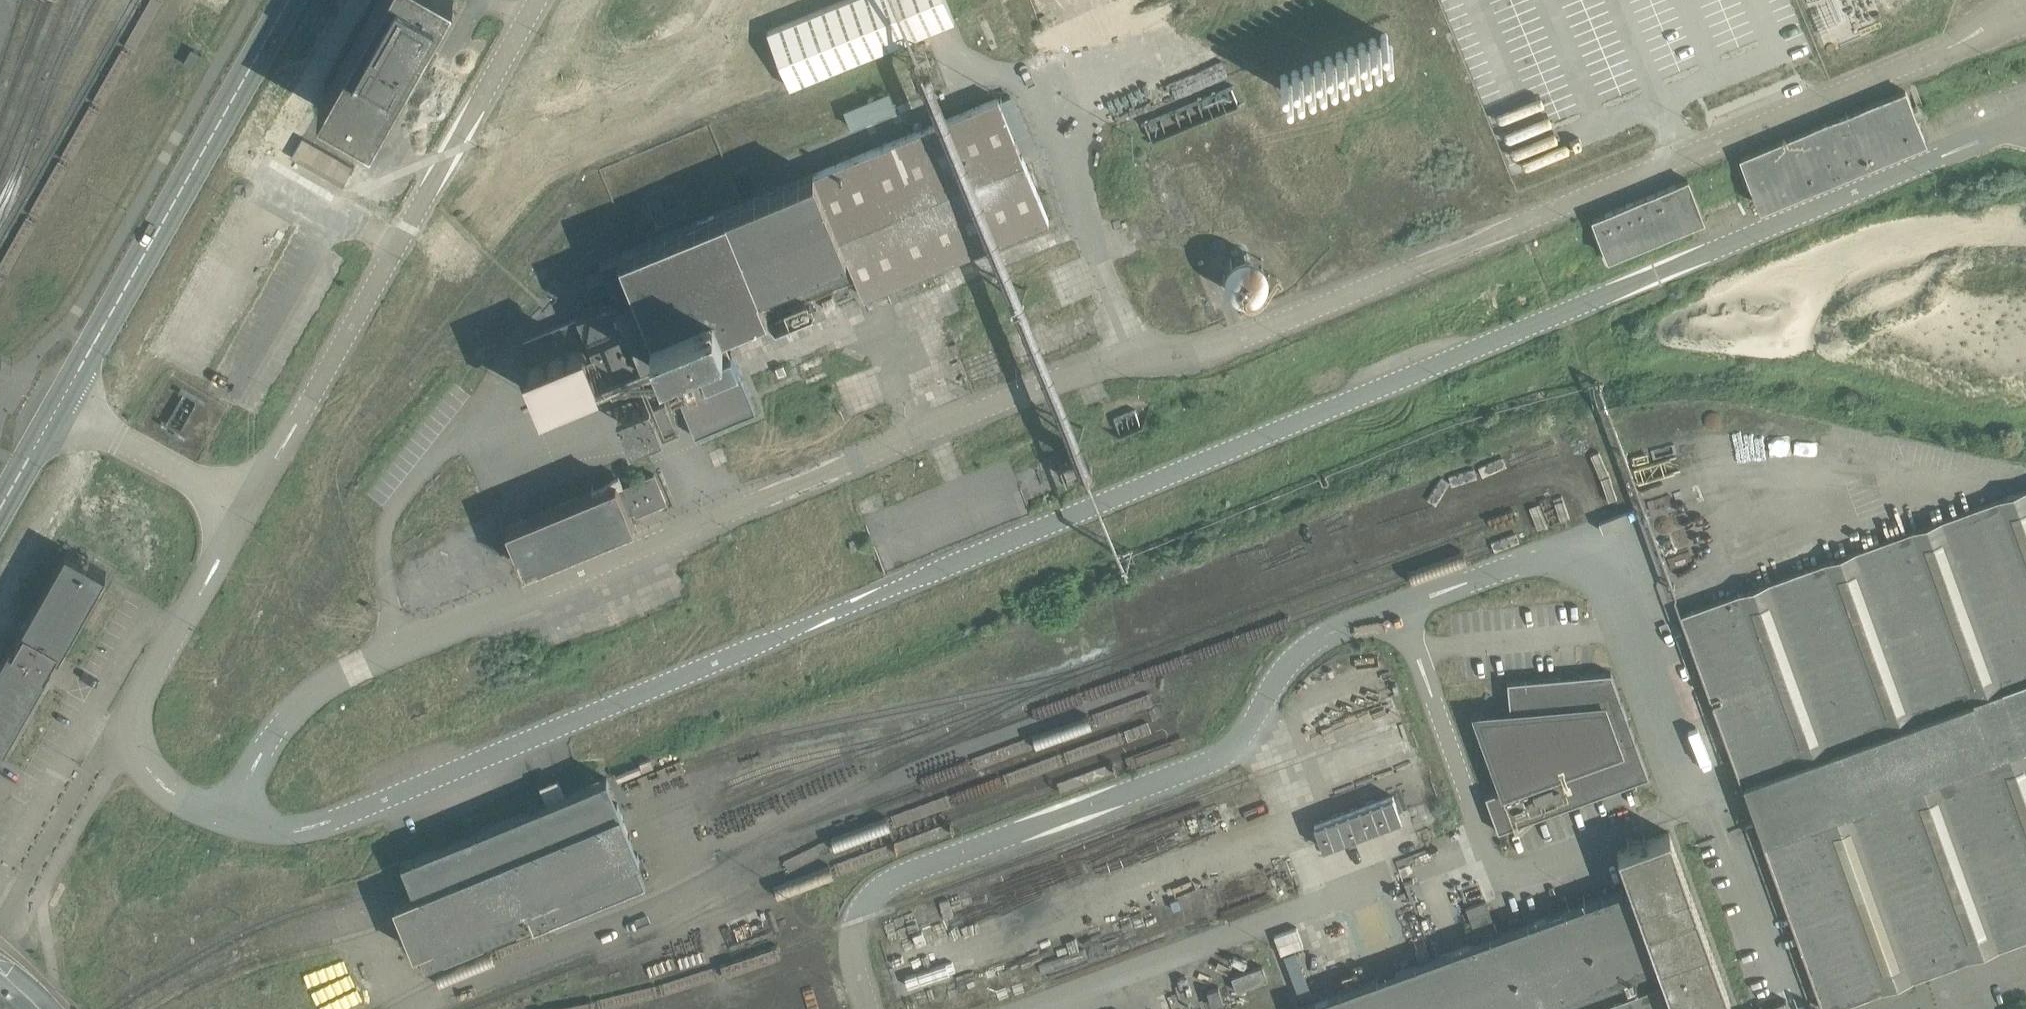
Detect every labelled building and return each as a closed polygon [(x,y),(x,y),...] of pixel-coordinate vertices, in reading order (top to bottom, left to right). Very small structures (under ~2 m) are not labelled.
[(438,17),(448,0),(378,0),(318,107),(371,137),(438,17)] [(945,0),(843,0),(789,22),(768,30),(790,86),(876,51),(953,20),(945,0)] [(201,54),(191,48),(182,62),(192,68),(201,54)] [(844,108),(851,125),(896,106),(889,89),(844,108)] [(1740,158),(1755,194),(1760,206),(1924,138),(1919,125),(1904,90),(1740,158)] [(550,328),(522,340),(530,360),(581,339),(585,338),(595,363),(592,364),(590,358),(570,366),(577,383),(620,365),(622,370),(641,363),(650,385),(670,376),(671,380),(681,405),(683,408),(690,425),(694,436),(730,421),(754,411),(742,380),(735,365),(730,351),(721,329),(747,319),(763,312),(767,317),(769,318),(770,320),(775,324),(813,309),(808,298),(807,294),(810,293),(830,284),(836,298),(850,291),(848,285),(845,279),(851,276),(854,275),(863,296),(865,295),(880,289),(890,284),(897,282),(901,293),(924,284),(919,273),(937,265),(972,251),(1048,219),(1025,165),(1013,137),(1004,113),(998,100),(997,97),(885,144),(881,145),(813,174),(776,189),(758,196),(757,197),(742,203),(740,203),(731,207),(707,217),(693,223),(681,228),(648,242),(632,248),(631,249),(600,261),(616,301),(611,303),(586,313),(550,328)] [(353,166),(306,139),(296,158),(343,184),(353,166)] [(1687,179),(1588,220),(1605,261),(1626,252),(1625,248),(1702,216),(1687,179)] [(534,276),(551,293),(568,276),(552,259),(534,276)] [(1266,291),(1267,265),(1240,264),(1239,289),(1266,291)] [(817,358),(803,363),(798,366),(808,388),(830,378),(820,356),(817,358)] [(533,515),(507,526),(523,567),(633,521),(629,512),(634,509),(636,513),(666,501),(654,473),(624,486),(625,487),(619,490),(615,481),(538,513),(536,509),(532,511),(533,515)] [(1681,614),(1742,783),(1743,783),(1824,1008),(1826,1008),(2025,937),(2025,489),(1681,614)] [(66,549),(18,631),(20,632),(12,646),(10,645),(0,663),(0,750),(3,751),(51,668),(47,666),(55,652),(58,654),(106,571),(66,549)] [(1593,673),(1506,681),(1509,715),(1478,718),(1504,788),(1484,795),(1497,831),(1648,776),(1610,671),(1593,673)] [(413,894),(394,903),(400,917),(402,922),(414,950),(417,949),(421,957),(422,960),(423,963),(426,970),(532,926),(644,879),(646,878),(650,877),(642,856),(639,857),(616,802),(607,778),(606,777),(563,794),(547,801),(400,861),(404,871),(406,877),(413,894)] [(1400,817),(1398,813),(1392,795),(1313,825),(1319,841),(1322,847),(1400,817)] [(1298,1006),(1299,1008),(1710,1008),(1716,1007),(1717,1006),(1729,1002),(1730,1002),(1729,1000),(1668,832),(1652,838),(1616,851),(1617,852),(1630,890),(1623,892),(1622,890),(1571,908),(1548,916),(1543,918),(1500,933),(1473,943),(1435,957),(1434,957),(1431,958),(1427,960),(1422,961),(1377,978),(1375,979),(1346,989),(1345,990),(1337,992),(1336,993),(1332,994),(1298,1006)] [(1467,906),(1473,925),(1492,919),(1486,900),(1467,906)] [(1261,966),(1231,977),(1236,991),(1267,980),(1261,966)] [(1760,1008),(1789,1008),(1785,999),(1760,1008)]
